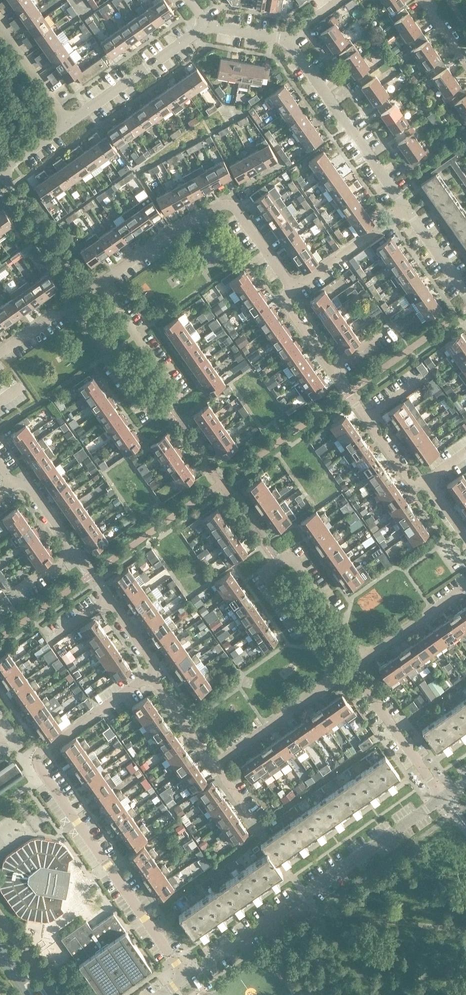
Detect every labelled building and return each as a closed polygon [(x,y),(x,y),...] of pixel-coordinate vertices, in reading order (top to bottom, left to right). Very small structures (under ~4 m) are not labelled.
[(10,1),(17,10),(30,0),(12,0),(10,1)] [(32,0),(30,0),(17,10),(23,18),(38,8),(32,0)] [(154,4),(164,19),(174,12),(165,0),(159,0),(154,4)] [(239,6),(254,8),(255,5),(264,7),(265,0),(243,0),(239,6)] [(264,7),(275,9),(274,12),(280,13),(283,0),(265,0),(264,7)] [(357,3),(355,0),(350,0),(344,5),(347,9),(357,3)] [(383,1),(390,11),(393,9),(396,13),(405,7),(407,5),(404,1),(405,0),(385,0),(383,1)] [(164,19),(154,4),(145,10),(156,25),(164,19)] [(396,13),(391,17),(387,20),(389,23),(392,23),(394,22),(400,31),(414,21),(405,7),(396,13)] [(44,17),(38,8),(23,18),(29,27),(44,17)] [(156,25),(145,10),(136,16),(147,31),(156,25)] [(366,14),(359,19),(363,25),(370,20),(366,14)] [(147,31),(136,16),(128,22),(138,37),(147,31)] [(337,21),(333,16),(317,27),(327,41),(341,31),(335,23),(337,21)] [(50,26),(44,17),(29,27),(35,36),(50,26)] [(370,20),(363,25),(367,31),(374,26),(370,20)] [(424,34),(414,21),(400,31),(407,40),(410,38),(413,42),(424,34)] [(138,37),(128,22),(119,29),(129,43),(138,37)] [(56,35),(50,26),(35,36),(42,45),(56,35)] [(129,43),(119,29),(110,35),(120,50),(129,43)] [(347,41),(341,31),(327,41),(337,55),(339,54),(339,53),(348,47),(347,47),(344,43),(345,42),(347,41)] [(434,48),(424,34),(413,42),(416,47),(411,51),(417,60),(420,58),(434,48)] [(63,44),(56,35),(42,45),(48,54),(63,44)] [(120,50),(110,35),(101,41),(111,56),(120,50)] [(353,43),(350,45),(347,47),(348,47),(339,53),(339,54),(349,67),(363,57),(353,43)] [(69,52),(63,44),(48,54),(54,63),(69,52)] [(397,45),(392,48),(395,53),(400,49),(397,45)] [(443,62),(434,48),(420,58),(426,67),(425,67),(425,71),(427,74),(432,70),(443,62)] [(75,61),(69,52),(54,63),(60,72),(75,61)] [(108,65),(101,57),(88,66),(95,75),(108,65)] [(232,59),(220,57),(217,75),(229,77),(232,59)] [(369,66),(363,57),(349,67),(358,81),(369,73),(366,68),(369,66)] [(242,61),(232,59),(229,77),(239,79),(242,61)] [(82,71),(75,61),(60,72),(67,81),(76,75),(82,71)] [(253,63),(242,61),(239,79),(250,81),(253,63)] [(453,76),(443,62),(432,70),(435,74),(430,78),(436,87),(439,86),(453,76)] [(264,65),(253,63),(250,81),(261,83),(262,77),(267,78),(269,69),(264,68),(264,65)] [(88,66),(82,71),(76,75),(82,83),(95,75),(88,66)] [(207,83),(197,68),(187,74),(198,89),(207,83)] [(373,78),(369,73),(358,81),(368,95),(382,85),(376,75),(373,78)] [(198,89),(187,74),(179,81),(189,95),(198,89)] [(463,89),(453,76),(439,86),(445,95),(448,93),(452,98),(454,96),(463,90),(463,89)] [(189,95),(179,81),(170,87),(180,102),(189,95)] [(291,94),(284,84),(264,98),(271,108),(276,104),(291,94)] [(388,94),(382,85),(368,95),(378,108),(389,100),(386,96),(388,94)] [(180,102),(170,87),(161,93),(171,108),(175,113),(184,107),(180,102)] [(463,89),(463,90),(454,96),(457,100),(454,102),(461,111),(465,108),(465,89),(465,88),(463,89)] [(171,108),(161,93),(152,100),(162,114),(171,108)] [(297,103),(291,94),(276,104),(282,113),(297,103)] [(395,96),(389,100),(378,108),(387,122),(401,112),(405,110),(395,96)] [(162,114),(152,100),(143,106),(153,120),(162,114)] [(303,111),(297,103),(282,113),(288,122),(303,111)] [(153,120),(143,106),(134,112),(145,127),(153,120)] [(259,116),(253,106),(248,110),(255,119),(259,116)] [(309,120),(303,111),(288,122),(295,131),(309,120)] [(145,127),(134,112),(125,118),(136,133),(145,127)] [(408,121),(401,112),(387,122),(397,136),(406,130),(408,128),(405,123),(408,121)] [(136,133),(125,118),(117,124),(127,139),(136,133)] [(316,129),(309,120),(295,131),(301,139),(316,129)] [(127,139),(117,124),(107,131),(118,146),(127,139)] [(322,138),(316,129),(301,139),(307,149),(322,138)] [(397,136),(394,137),(404,151),(418,141),(412,132),(409,134),(406,130),(397,136)] [(117,150),(106,135),(97,142),(107,156),(117,150)] [(268,143),(265,138),(256,143),(258,149),(267,165),(277,159),(268,143)] [(424,150),(418,141),(404,151),(414,165),(431,153),(427,148),(424,150)] [(107,156),(97,142),(88,148),(99,163),(107,156)] [(99,163),(88,148),(79,154),(90,169),(99,163)] [(267,165),(258,149),(249,154),(258,170),(267,165)] [(309,161),(315,170),(330,160),(323,151),(309,161)] [(90,169),(79,154),(71,160),(81,175),(90,169)] [(258,170),(249,154),(239,159),(248,175),(258,170)] [(288,156),(284,158),(289,165),(293,163),(288,156)] [(248,175),(239,159),(229,165),(238,180),(248,175)] [(81,175),(71,160),(62,167),(72,181),(81,175)] [(232,176),(224,160),(214,165),(222,181),(232,176)] [(336,169),(330,160),(315,170),(321,179),(336,169)] [(127,164),(121,169),(124,173),(130,168),(127,164)] [(201,165),(192,171),(203,192),(213,186),(204,171),(201,165)] [(222,181),(214,165),(204,171),(213,186),(222,181)] [(72,181),(62,167),(53,173),(63,187),(72,181)] [(342,178),(336,169),(321,179),(328,188),(342,178)] [(203,192),(192,171),(182,176),(185,181),(194,197),(203,192)] [(438,172),(437,172),(436,173),(433,175),(421,183),(424,188),(427,192),(443,215),(461,241),(465,247),(465,212),(438,172)] [(63,187),(53,173),(44,179),(54,194),(63,187)] [(349,186),(342,178),(328,188),(334,197),(349,186)] [(54,194),(44,179),(35,186),(45,200),(54,194)] [(309,187),(304,179),(299,182),(305,190),(309,187)] [(194,197),(185,181),(176,186),(184,202),(194,197)] [(275,199),(265,185),(251,195),(254,200),(253,200),(260,209),(275,199)] [(184,202),(176,186),(166,191),(175,207),(184,202)] [(355,195),(349,186),(334,197),(340,206),(355,195)] [(175,207),(166,191),(156,197),(165,213),(175,207)] [(162,214),(149,195),(139,201),(153,221),(162,214)] [(361,204),(355,195),(340,206),(346,215),(361,204)] [(279,196),(275,199),(260,209),(266,218),(286,204),(279,196)] [(153,221),(139,201),(130,208),(134,212),(144,227),(153,221)] [(292,213),(286,204),(266,218),(272,227),(292,213)] [(367,213),(361,204),(346,215),(353,223),(367,213)] [(0,210),(0,224),(4,229),(13,223),(3,208),(0,210)] [(144,227),(134,212),(125,219),(135,233),(144,227)] [(298,222),(292,213),(272,227),(278,236),(293,226),(298,222)] [(374,222),(367,213),(353,223),(359,233),(374,222)] [(135,233),(125,219),(116,225),(127,240),(135,233)] [(127,240),(116,225),(107,231),(118,246),(127,240)] [(299,234),(293,226),(278,236),(285,245),(299,234)] [(118,246),(107,231),(99,237),(109,252),(118,246)] [(86,239),(90,243),(100,258),(109,252),(99,237),(95,232),(86,239)] [(306,243),(299,234),(285,245),(291,254),(306,243)] [(376,247),(383,256),(398,245),(391,236),(376,247)] [(339,247),(332,238),(328,241),(334,250),(339,247)] [(36,249),(31,242),(23,248),(19,251),(22,255),(24,257),(36,249)] [(100,258),(90,243),(80,250),(91,265),(100,258)] [(312,252),(306,243),(291,254),(297,262),(312,252)] [(404,254),(398,245),(383,256),(389,265),(404,254)] [(318,261),(312,252),(297,262),(304,272),(318,261)] [(410,263),(404,254),(389,265),(395,274),(410,263)] [(354,257),(349,260),(356,269),(360,266),(354,257)] [(416,272),(410,263),(395,274),(401,282),(416,272)] [(238,274),(235,269),(221,279),(224,284),(229,280),(235,289),(252,277),(250,274),(248,276),(244,270),(238,274)] [(422,281),(416,272),(401,282),(408,291),(422,281)] [(49,273),(39,279),(50,294),(59,287),(49,273)] [(254,280),(252,277),(235,289),(241,297),(256,287),(252,282),(254,280)] [(50,294),(39,279),(30,285),(41,300),(50,294)] [(41,300),(30,285),(27,281),(18,287),(32,306),(41,300)] [(429,290),(422,281),(408,291),(403,295),(409,303),(414,300),(429,290)] [(32,306),(18,287),(10,293),(13,298),(23,313),(32,306)] [(259,292),(256,287),(241,297),(247,306),(263,294),(261,291),(259,292)] [(346,294),(349,298),(358,292),(355,288),(346,294)] [(331,299),(324,290),(310,300),(314,306),(312,308),(314,311),(331,299)] [(365,290),(360,293),(364,299),(369,296),(365,290)] [(435,298),(429,290),(414,300),(420,309),(435,298)] [(266,297),(263,294),(247,306),(241,310),(247,318),(253,314),(267,304),(264,298),(266,297)] [(23,313),(13,298),(4,304),(14,319),(23,313)] [(441,308),(435,298),(420,309),(415,312),(422,322),(441,308)] [(336,307),(331,299),(314,311),(316,314),(318,312),(322,317),(336,307)] [(4,304),(0,307),(0,317),(5,325),(14,319),(4,304)] [(271,309),(267,304),(253,314),(259,322),(275,311),(273,308),(271,309)] [(342,315),(336,307),(322,317),(326,323),(324,324),(326,327),(342,315)] [(210,309),(204,312),(209,320),(215,316),(210,309)] [(277,314),(275,311),(259,322),(264,331),(279,320),(275,315),(277,314)] [(190,321),(184,312),(163,327),(167,332),(165,334),(167,337),(190,321)] [(220,317),(219,317),(223,323),(229,319),(225,313),(220,317)] [(348,324),(342,315),(326,327),(328,330),(330,329),(334,334),(348,324)] [(221,324),(216,318),(208,323),(213,330),(221,324)] [(283,326),(279,320),(264,331),(270,339),(287,327),(285,324),(283,326)] [(196,329),(190,321),(167,337),(170,340),(171,338),(175,344),(195,330),(196,329)] [(231,323),(226,326),(230,331),(234,328),(231,323)] [(354,332),(348,324),(334,334),(337,339),(335,341),(337,344),(354,332)] [(289,330),(287,327),(270,339),(276,347),(291,337),(287,332),(289,330)] [(201,338),(195,330),(175,344),(179,349),(177,350),(179,353),(196,342),(201,338)] [(360,341),(354,332),(337,344),(340,347),(342,345),(345,351),(360,341)] [(461,333),(445,344),(440,348),(443,351),(448,348),(451,353),(465,342),(465,341),(461,333)] [(235,339),(240,347),(247,342),(242,334),(235,339)] [(295,342),(291,337),(276,347),(282,356),(299,344),(297,341),(295,342)] [(202,350),(196,342),(179,353),(181,356),(183,355),(187,360),(202,350)] [(451,353),(446,356),(452,365),(465,355),(465,342),(451,353)] [(301,347),(299,344),(282,356),(288,364),(303,354),(299,348),(301,347)] [(248,356),(252,361),(261,355),(257,349),(248,356)] [(208,358),(202,350),(187,360),(191,366),(189,367),(191,370),(208,358)] [(244,357),(239,350),(234,353),(239,360),(244,357)] [(306,359),(303,354),(288,364),(294,372),(310,361),(308,358),(306,359)] [(452,365),(454,368),(459,364),(463,370),(465,367),(465,355),(452,365)] [(428,356),(424,359),(430,368),(434,364),(428,356)] [(213,367),(208,358),(191,370),(193,373),(195,372),(199,377),(213,367)] [(313,364),(310,361),(294,372),(300,381),(314,370),(311,365),(313,364)] [(428,370),(422,361),(416,365),(422,374),(428,370)] [(219,375),(213,367),(199,377),(202,382),(201,384),(203,387),(219,375)] [(437,368),(432,371),(435,376),(440,373),(437,368)] [(318,376),(314,370),(300,381),(294,385),(300,393),(322,377),(320,374),(318,376)] [(91,378),(89,374),(74,385),(76,388),(78,387),(84,395),(101,384),(99,381),(97,382),(93,376),(91,378)] [(225,384),(219,375),(203,387),(205,390),(207,388),(211,394),(225,384)] [(266,382),(271,390),(277,386),(278,385),(273,377),(266,382)] [(324,380),(322,377),(300,393),(306,402),(326,387),(322,382),(324,380)] [(103,387),(101,384),(84,395),(90,404),(105,393),(101,388),(103,387)] [(223,390),(226,394),(232,389),(229,386),(223,390)] [(277,386),(271,390),(276,397),(281,394),(277,388),(278,388),(277,386)] [(441,390),(436,393),(440,398),(445,394),(441,390)] [(454,390),(448,394),(452,399),(457,395),(454,391),(454,390)] [(108,399),(105,393),(90,404),(96,412),(112,400),(110,397),(108,399)] [(115,403),(112,400),(96,412),(102,420),(116,410),(113,405),(115,403)] [(388,412),(394,420),(410,409),(415,406),(412,403),(407,406),(404,401),(388,412)] [(290,402),(283,406),(286,411),(293,407),(290,402)] [(192,416),(194,419),(196,417),(200,423),(214,412),(208,404),(192,416)] [(243,405),(238,409),(243,417),(249,413),(243,405)] [(420,414),(415,406),(410,409),(394,420),(400,429),(416,418),(420,414)] [(120,415),(116,410),(102,420),(108,429),(124,417),(122,414),(120,415)] [(220,421),(214,412),(200,423),(203,428),(201,429),(203,432),(220,421)] [(329,434),(331,438),(352,423),(346,414),(330,425),(334,431),(329,434)] [(30,421),(26,416),(13,425),(17,430),(11,434),(15,440),(13,441),(15,444),(32,432),(26,424),(30,421)] [(126,420),(124,417),(108,429),(113,437),(128,427),(124,421),(126,420)] [(75,418),(70,421),(73,426),(79,423),(78,422),(75,418)] [(419,423),(416,418),(400,429),(406,437),(421,426),(426,423),(424,419),(419,423)] [(226,429),(220,421),(203,432),(206,435),(208,434),(211,439),(226,429)] [(358,432),(352,423),(331,438),(334,441),(338,437),(342,442),(358,432)] [(432,431),(426,423),(421,426),(406,437),(412,445),(427,434),(432,431)] [(254,424),(249,428),(253,433),(258,429),(255,425),(254,424)] [(82,425),(76,428),(79,433),(85,430),(85,429),(82,425)] [(132,432),(128,427),(113,437),(119,445),(136,434),(134,431),(132,432)] [(232,437),(226,429),(211,439),(215,445),(213,446),(215,449),(232,437)] [(76,438),(71,430),(66,433),(71,441),(76,438)] [(38,441),(32,432),(15,444),(17,447),(19,446),(23,451),(38,441)] [(363,440),(358,432),(342,442),(346,448),(341,451),(343,454),(363,440)] [(150,445),(156,453),(171,443),(167,438),(169,436),(167,433),(150,445)] [(138,437),(136,434),(119,445),(125,454),(140,444),(136,438),(138,437)] [(431,439),(427,434),(412,445),(418,454),(438,439),(436,436),(431,439)] [(42,437),(38,441),(23,451),(27,456),(25,458),(27,461),(48,445),(42,437)] [(238,446),(232,437),(215,449),(217,452),(219,451),(223,456),(238,446)] [(440,442),(438,439),(418,454),(424,462),(439,451),(436,446),(440,442)] [(369,448),(363,440),(343,454),(345,458),(350,454),(354,459),(369,448)] [(175,448),(171,443),(156,453),(162,462),(179,450),(177,447),(175,448)] [(54,454),(48,445),(27,461),(29,464),(31,462),(35,468),(49,457),(54,454)] [(375,457),(369,448),(354,459),(357,464),(352,468),(355,471),(375,457)] [(71,453),(68,449),(60,455),(63,459),(71,453)] [(181,453),(179,450),(162,462),(168,470),(183,460),(179,454),(181,453)] [(135,453),(131,455),(135,461),(135,462),(136,464),(141,461),(135,452),(135,453)] [(84,460),(89,467),(94,463),(89,456),(84,460)] [(328,456),(323,459),(326,464),(331,460),(328,456)] [(55,466),(49,457),(35,468),(38,473),(37,474),(39,477),(55,466)] [(381,465),(375,457),(355,471),(357,474),(362,471),(366,476),(381,465)] [(104,460),(99,464),(103,468),(108,465),(104,460)] [(186,465),(183,460),(168,470),(174,478),(190,467),(188,464),(186,465)] [(94,464),(89,467),(93,472),(97,469),(94,464)] [(387,473),(381,465),(366,476),(369,481),(364,485),(367,488),(387,473)] [(61,474),(55,466),(39,477),(41,480),(43,479),(46,484),(61,474)] [(193,470),(190,467),(174,478),(180,487),(195,477),(191,471),(193,470)] [(279,471),(283,476),(287,472),(284,467),(279,471)] [(149,470),(143,474),(147,480),(154,475),(150,469),(149,470)] [(393,482),(387,473),(367,488),(369,491),(374,488),(377,493),(393,482)] [(67,482),(61,474),(46,484),(50,490),(48,491),(50,494),(67,482)] [(246,488),(252,497),(267,486),(264,481),(269,478),(266,474),(261,478),(246,488)] [(462,474),(447,485),(453,494),(465,484),(465,479),(462,474)] [(155,479),(150,483),(153,488),(159,484),(156,479),(155,479)] [(73,491),(67,482),(50,494),(52,497),(54,496),(58,501),(73,491)] [(399,490),(393,482),(377,493),(381,498),(376,501),(378,505),(399,490)] [(453,494),(459,502),(465,497),(465,484),(453,494)] [(271,491),(267,486),(252,497),(258,505),(278,491),(276,488),(271,491)] [(405,499),(399,490),(378,505),(381,508),(386,504),(389,509),(405,499)] [(79,499),(73,491),(58,501),(62,506),(60,508),(62,511),(79,499)] [(280,494),(278,491),(258,505),(264,514),(279,503),(275,498),(280,494)] [(85,507),(79,499),(62,511),(64,514),(66,512),(70,518),(85,507)] [(411,507),(405,499),(389,509),(393,515),(388,518),(390,521),(411,507)] [(283,508),(279,503),(264,514),(269,522),(290,508),(288,504),(283,508)] [(17,507),(0,519),(0,524),(4,529),(9,526),(25,514),(23,511),(21,513),(17,507)] [(90,516),(85,507),(70,518),(74,523),(72,524),(74,527),(90,516)] [(416,515),(411,507),(390,521),(392,524),(397,521),(401,526),(416,515)] [(204,523),(208,528),(223,517),(217,508),(202,519),(202,520),(197,523),(199,527),(204,523)] [(292,511),(290,508),(269,522),(276,531),(291,520),(287,514),(292,511)] [(300,521),(307,530),(327,516),(325,513),(320,516),(316,511),(300,521)] [(359,518),(355,512),(351,515),(355,521),(359,518)] [(27,517),(25,514),(9,526),(15,534),(29,524),(25,519),(27,517)] [(121,520),(125,525),(133,519),(129,514),(121,520)] [(365,518),(368,523),(374,518),(372,514),(365,518)] [(422,524),(416,515),(401,526),(405,531),(400,535),(402,538),(422,524)] [(96,524),(90,516),(74,527),(76,530),(78,529),(82,534),(96,524)] [(329,519),(327,516),(307,530),(312,539),(328,528),(324,523),(329,519)] [(229,526),(223,517),(208,528),(211,533),(206,537),(209,540),(229,526)] [(354,522),(358,527),(363,524),(360,518),(354,522)] [(374,521),(368,525),(373,531),(379,527),(374,521)] [(33,529),(29,524),(15,534),(10,538),(15,546),(20,543),(37,531),(35,528),(33,529)] [(102,532),(96,524),(82,534),(85,540),(83,541),(86,544),(102,532)] [(428,532),(422,524),(402,538),(404,541),(409,538),(413,543),(428,532)] [(235,534),(229,526),(209,540),(211,543),(216,540),(220,545),(235,534)] [(332,533),(328,528),(312,539),(318,547),(339,533),(336,529),(332,533)] [(379,528),(373,532),(379,541),(384,537),(379,529),(379,528)] [(39,534),(37,531),(20,543),(26,551),(41,541),(37,535),(39,534)] [(108,541),(102,532),(86,544),(88,547),(90,546),(94,551),(108,541)] [(341,536),(339,533),(318,547),(324,555),(340,544),(336,539),(341,536)] [(241,542),(235,534),(220,545),(223,550),(218,553),(220,557),(241,542)] [(45,546),(41,541),(26,551),(32,559),(49,548),(47,545),(45,546)] [(245,548),(241,542),(220,557),(223,560),(228,556),(232,562),(246,552),(244,549),(245,548)] [(343,549),(340,544),(324,555),(330,564),(351,549),(348,546),(343,549)] [(51,551),(49,548),(32,559),(38,568),(53,558),(49,552),(51,551)] [(153,562),(159,559),(152,549),(146,554),(147,555),(148,555),(153,562)] [(353,552),(351,549),(330,564),(336,572),(352,561),(348,556),(353,552)] [(200,558),(200,559),(204,564),(208,561),(204,555),(200,558)] [(355,566),(352,561),(336,572),(342,580),(362,566),(360,563),(355,566)] [(365,569),(362,566),(342,580),(348,589),(364,578),(360,573),(365,569)] [(132,573),(128,567),(114,577),(116,580),(115,581),(119,587),(139,573),(137,570),(132,573)] [(236,580),(230,571),(214,582),(218,588),(213,591),(216,594),(236,580)] [(142,576),(139,573),(119,587),(125,596),(140,585),(137,580),(142,576)] [(6,578),(1,582),(7,590),(12,587),(6,578)] [(242,588),(236,580),(216,594),(218,598),(223,594),(226,599),(242,588)] [(144,590),(140,585),(125,596),(131,604),(151,590),(149,586),(144,590)] [(248,597),(242,588),(226,599),(230,604),(225,608),(227,611),(248,597)] [(157,598),(151,590),(131,604),(137,612),(157,598)] [(254,605),(248,597),(227,611),(230,614),(235,611),(238,616),(254,605)] [(163,606),(157,598),(137,612),(142,621),(163,606)] [(260,613),(254,605),(238,616),(242,621),(237,624),(239,628),(260,613)] [(165,609),(163,606),(142,621),(148,629),(164,618),(160,613),(165,609)] [(178,613),(177,614),(181,618),(188,613),(185,609),(178,613)] [(463,609),(454,615),(465,632),(465,614),(463,609)] [(265,622),(260,613),(239,628),(241,631),(246,628),(250,633),(265,622)] [(454,615),(446,621),(457,636),(462,633),(465,637),(465,632),(454,615)] [(168,623),(164,618),(148,629),(154,638),(175,623),(172,620),(168,623)] [(96,622),(94,619),(80,629),(84,634),(79,638),(81,641),(101,627),(97,621),(96,622)] [(210,624),(213,629),(218,626),(214,621),(210,624)] [(457,636),(446,621),(438,627),(448,642),(452,647),(455,645),(452,640),(457,636)] [(271,630),(265,622),(250,633),(253,638),(249,641),(251,644),(271,630)] [(177,626),(175,623),(154,638),(160,646),(176,635),(172,630),(177,626)] [(107,635),(101,627),(81,641),(83,644),(88,641),(92,646),(107,635)] [(448,642),(438,627),(429,632),(440,648),(445,644),(449,649),(452,647),(448,642)] [(276,636),(271,630),(251,644),(253,648),(258,644),(262,650),(276,640),(274,637),(276,636)] [(222,632),(217,635),(220,640),(225,637),(222,632)] [(440,648),(429,632),(421,638),(431,654),(435,659),(438,657),(435,652),(440,648)] [(113,643),(107,635),(92,646),(95,651),(90,654),(93,658),(113,643)] [(179,640),(176,635),(160,646),(166,654),(187,640),(184,637),(179,640)] [(431,654),(421,638),(412,644),(423,660),(428,656),(432,661),(435,659),(431,654)] [(189,643),(187,640),(166,654),(172,663),(187,652),(184,647),(189,643)] [(119,652),(113,643),(93,658),(95,661),(100,658),(104,663),(119,652)] [(218,643),(213,646),(217,652),(222,648),(218,643)] [(423,660),(412,644),(404,650),(418,671),(421,668),(418,663),(423,660)] [(14,661),(11,656),(16,652),(13,649),(8,652),(0,658),(0,671),(14,661)] [(418,671),(404,650),(396,656),(406,672),(412,668),(415,673),(418,671)] [(219,654),(219,655),(222,659),(227,656),(224,651),(219,654)] [(125,660),(119,652),(104,663),(107,668),(102,671),(105,674),(125,660)] [(191,657),(187,652),(172,663),(178,671),(198,656),(196,653),(191,657)] [(238,654),(233,658),(236,663),(241,659),(238,654)] [(201,660),(198,656),(178,671),(184,679),(199,668),(196,663),(201,660)] [(406,672),(396,656),(387,662),(398,677),(402,682),(405,680),(401,675),(406,672)] [(73,660),(67,664),(71,670),(77,666),(73,660)] [(129,666),(125,660),(105,674),(107,678),(112,674),(116,680),(130,670),(128,667),(129,666)] [(14,661),(0,671),(0,674),(5,680),(25,666),(23,663),(18,666),(14,661)] [(398,677),(387,662),(378,668),(389,684),(395,680),(398,685),(402,682),(398,677)] [(27,669),(25,666),(5,680),(11,689),(26,678),(22,673),(27,669)] [(203,673),(199,668),(184,679),(190,688),(210,673),(208,670),(203,673)] [(70,672),(65,675),(69,681),(74,678),(70,672)] [(212,676),(210,673),(190,688),(194,694),(195,693),(197,695),(211,685),(207,680),(212,676)] [(30,683),(26,678),(11,689),(16,697),(37,682),(35,679),(30,683)] [(39,686),(37,682),(16,697),(22,705),(38,694),(34,689),(39,686)] [(77,684),(72,688),(75,693),(80,689),(78,685),(77,684)] [(424,691),(429,699),(435,695),(429,688),(424,691)] [(41,699),(38,694),(22,705),(28,714),(49,699),(46,696),(41,699)] [(414,699),(420,707),(425,703),(420,695),(414,699)] [(356,714),(343,696),(340,698),(339,696),(333,700),(347,721),(356,714)] [(148,700),(146,697),(132,707),(136,712),(131,716),(133,719),(153,705),(149,698),(148,700)] [(87,698),(82,702),(88,709),(92,706),(87,698)] [(51,702),(49,699),(28,714),(34,722),(50,711),(46,706),(51,702)] [(457,705),(465,717),(465,699),(457,705)] [(347,721),(333,700),(325,706),(335,722),(341,718),(344,723),(347,721)] [(408,704),(407,705),(412,711),(417,707),(413,701),(408,704)] [(159,713),(153,705),(133,719),(135,722),(140,719),(144,724),(159,713)] [(457,705),(440,717),(453,736),(460,732),(465,739),(465,731),(465,729),(465,728),(465,717),(457,705)] [(335,722),(325,706),(316,712),(331,732),(334,730),(330,725),(335,722)] [(53,716),(50,711),(34,722),(40,730),(60,716),(58,713),(53,716)] [(331,732),(316,712),(308,718),(319,733),(324,730),(327,735),(331,732)] [(165,721),(159,713),(144,724),(147,729),(142,732),(145,736),(165,721)] [(63,719),(60,716),(40,730),(44,736),(46,735),(48,738),(62,728),(58,723),(63,719)] [(453,736),(440,717),(422,730),(436,749),(442,744),(447,752),(452,748),(447,741),(453,736)] [(319,733),(308,718),(300,724),(314,744),(317,742),(314,737),(319,733)] [(171,730),(165,721),(145,736),(147,739),(152,735),(155,740),(171,730)] [(314,744),(300,724),(291,730),(302,745),(307,742),(311,746),(314,744)] [(109,728),(104,732),(108,738),(114,733),(110,728),(109,728)] [(177,738),(171,730),(155,740),(159,746),(154,749),(156,752),(177,738)] [(305,750),(302,745),(291,730),(283,736),(297,756),(305,750)] [(297,756),(283,736),(274,741),(285,757),(290,753),(294,758),(297,756)] [(80,743),(76,737),(62,747),(64,750),(62,751),(67,757),(87,742),(85,739),(80,743)] [(372,743),(368,737),(358,744),(362,750),(372,743)] [(183,746),(177,738),(156,752),(159,756),(164,752),(167,757),(183,746)] [(289,762),(285,757),(274,741),(266,747),(280,768),(289,762)] [(89,746),(87,742),(67,757),(72,765),(88,754),(84,749),(89,746)] [(189,755),(183,746),(167,757),(171,762),(166,766),(168,769),(189,755)] [(280,768),(266,747),(258,753),(272,774),(280,768)] [(272,774),(258,753),(249,759),(264,780),(272,774)] [(92,759),(88,754),(72,765),(78,774),(99,759),(96,756),(92,759)] [(195,763),(189,755),(168,769),(171,773),(176,769),(179,774),(195,763)] [(399,775),(385,756),(367,768),(381,788),(387,783),(392,790),(397,787),(392,780),(398,775),(399,775)] [(20,777),(17,773),(21,770),(15,763),(11,765),(9,762),(8,760),(7,760),(6,759),(5,759),(5,758),(4,758),(3,758),(2,758),(1,758),(0,758),(0,791),(20,777)] [(101,762),(99,759),(78,774),(84,782),(100,771),(96,766),(101,762)] [(264,780),(249,759),(243,763),(244,765),(242,767),(251,781),(257,777),(260,782),(264,780)] [(141,765),(140,765),(144,770),(149,766),(146,761),(141,765)] [(201,771),(195,763),(179,774),(183,779),(178,783),(180,786),(201,771)] [(319,769),(323,775),(329,770),(325,765),(319,769)] [(381,788),(367,768),(349,781),(363,800),(370,796),(375,803),(379,800),(374,792),(381,788)] [(140,770),(135,773),(138,778),(143,774),(141,771),(140,770)] [(103,776),(100,771),(84,782),(90,790),(111,776),(108,773),(103,776)] [(207,780),(201,771),(180,786),(182,789),(187,786),(191,791),(207,780)] [(113,779),(111,776),(90,790),(96,799),(112,788),(108,783),(113,779)] [(363,800),(349,781),(332,793),(345,813),(352,808),(357,815),(362,812),(357,805),(363,800)] [(212,785),(210,782),(196,792),(200,797),(195,801),(198,804),(218,790),(214,784),(212,785)] [(302,782),(295,788),(298,792),(306,787),(302,782)] [(115,793),(112,788),(96,799),(102,807),(122,793),(120,789),(115,793)] [(283,803),(289,799),(282,789),(277,792),(281,797),(280,798),(283,803)] [(224,798),(218,790),(198,804),(204,812),(208,809),(224,798)] [(125,796),(122,793),(102,807),(108,815),(123,805),(120,799),(125,796)] [(345,813),(332,793),(314,806),(328,825),(334,820),(339,828),(344,825),(339,817),(345,813)] [(230,806),(224,798),(208,809),(212,814),(207,817),(209,821),(230,806)] [(163,803),(158,805),(162,811),(167,808),(163,803)] [(127,810),(123,805),(108,815),(114,824),(134,809),(132,806),(127,810)] [(175,808),(181,816),(185,813),(179,805),(175,808)] [(236,815),(230,806),(209,821),(212,824),(217,820),(220,826),(236,815)] [(328,825),(314,806),(296,818),(310,838),(316,833),(321,840),(326,837),(321,830),(328,825)] [(136,813),(134,809),(114,824),(120,832),(135,821),(132,816),(136,813)] [(242,823),(236,815),(220,826),(224,831),(219,834),(221,837),(242,823)] [(310,838),(296,818),(278,831),(292,850),(299,846),(304,853),(308,850),(303,842),(310,838)] [(139,826),(135,821),(120,832),(126,840),(146,826),(144,823),(139,826)] [(246,829),(242,823),(221,837),(223,841),(228,837),(232,843),(246,833),(244,830),(246,829)] [(181,824),(176,828),(180,833),(185,830),(181,824)] [(148,829),(146,826),(126,840),(132,849),(147,838),(143,833),(148,829)] [(292,850),(278,831),(260,843),(268,854),(277,865),(283,860),(286,865),(291,862),(286,855),(292,850)] [(61,906),(57,906),(59,896),(62,896),(62,897),(63,897),(66,897),(68,885),(69,884),(69,883),(68,883),(71,870),(67,870),(67,869),(66,870),(64,869),(65,859),(69,860),(74,857),(65,844),(59,841),(52,839),(38,837),(31,839),(7,855),(3,861),(0,878),(0,886),(1,890),(18,913),(24,917),(45,921),(52,919),(64,911),(61,906)] [(148,851),(144,845),(130,855),(132,858),(130,859),(135,865),(155,850),(153,847),(148,851)] [(157,854),(155,850),(135,865),(141,873),(156,862),(152,857),(157,854)] [(210,858),(213,862),(219,858),(216,854),(210,858)] [(265,854),(260,858),(259,858),(250,865),(264,884),(270,880),(275,887),(280,884),(275,876),(277,875),(277,874),(279,873),(280,872),(280,871),(280,870),(280,869),(277,865),(268,854),(267,854),(265,854)] [(204,857),(199,861),(205,870),(210,866),(204,857)] [(160,867),(156,862),(141,873),(146,881),(167,867),(165,864),(160,867)] [(264,884),(250,865),(232,877),(246,897),(252,892),(257,900),(262,896),(257,889),(264,884)] [(169,870),(167,867),(146,881),(152,890),(168,879),(164,874),(169,870)] [(246,897),(232,877),(214,890),(228,909),(234,905),(239,912),(244,909),(239,902),(246,897)] [(171,884),(168,879),(152,890),(159,899),(174,888),(174,887),(179,884),(176,881),(171,884)] [(228,909),(214,890),(197,902),(210,922),(217,917),(222,924),(226,921),(221,914),(228,909)] [(210,922),(197,902),(178,915),(192,935),(199,930),(204,937),(209,934),(204,926),(210,922)] [(113,913),(97,924),(92,928),(86,920),(61,938),(64,942),(75,957),(100,994),(101,994),(111,994),(151,967),(123,927),(113,913)]
